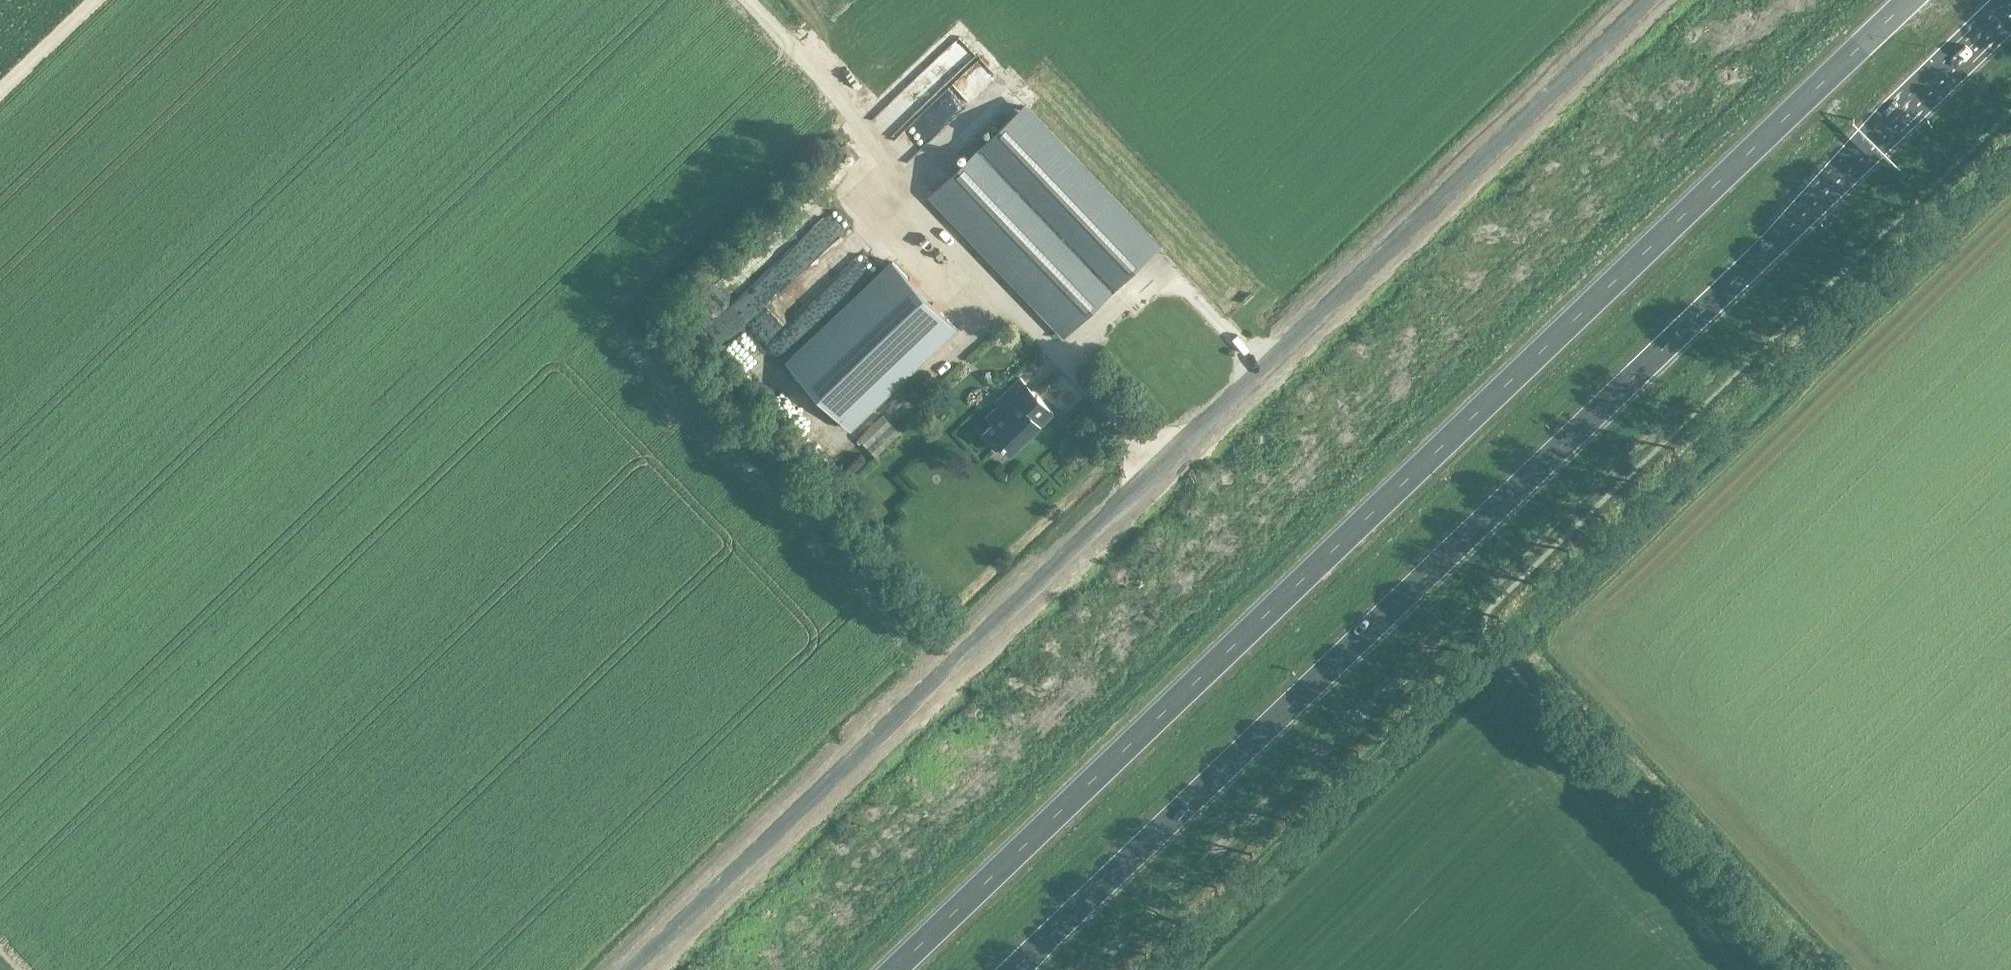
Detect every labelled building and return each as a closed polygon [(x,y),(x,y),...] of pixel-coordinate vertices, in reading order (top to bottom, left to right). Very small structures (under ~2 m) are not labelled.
[(867,116),(882,133),(936,81),(921,65),(867,116)] [(939,84),(892,128),(911,149),(958,105),(939,84)] [(1063,338),(1157,248),(1027,113),(1023,108),(1013,117),(929,198),(1063,338)] [(951,115),(960,134),(975,127),(966,108),(951,115)] [(759,276),(820,218),(805,203),(744,261),(759,276)] [(955,330),(892,263),(786,364),(849,430),(955,330)] [(807,294),(761,339),(773,351),(819,306),(807,294)] [(1010,455),(1053,415),(1019,379),(995,403),(1005,413),(982,434),(996,448),(1000,444),(1010,455)] [(797,410),(790,416),(816,447),(823,441),(797,410)] [(900,434),(883,415),(859,438),(876,456),(900,434)]
